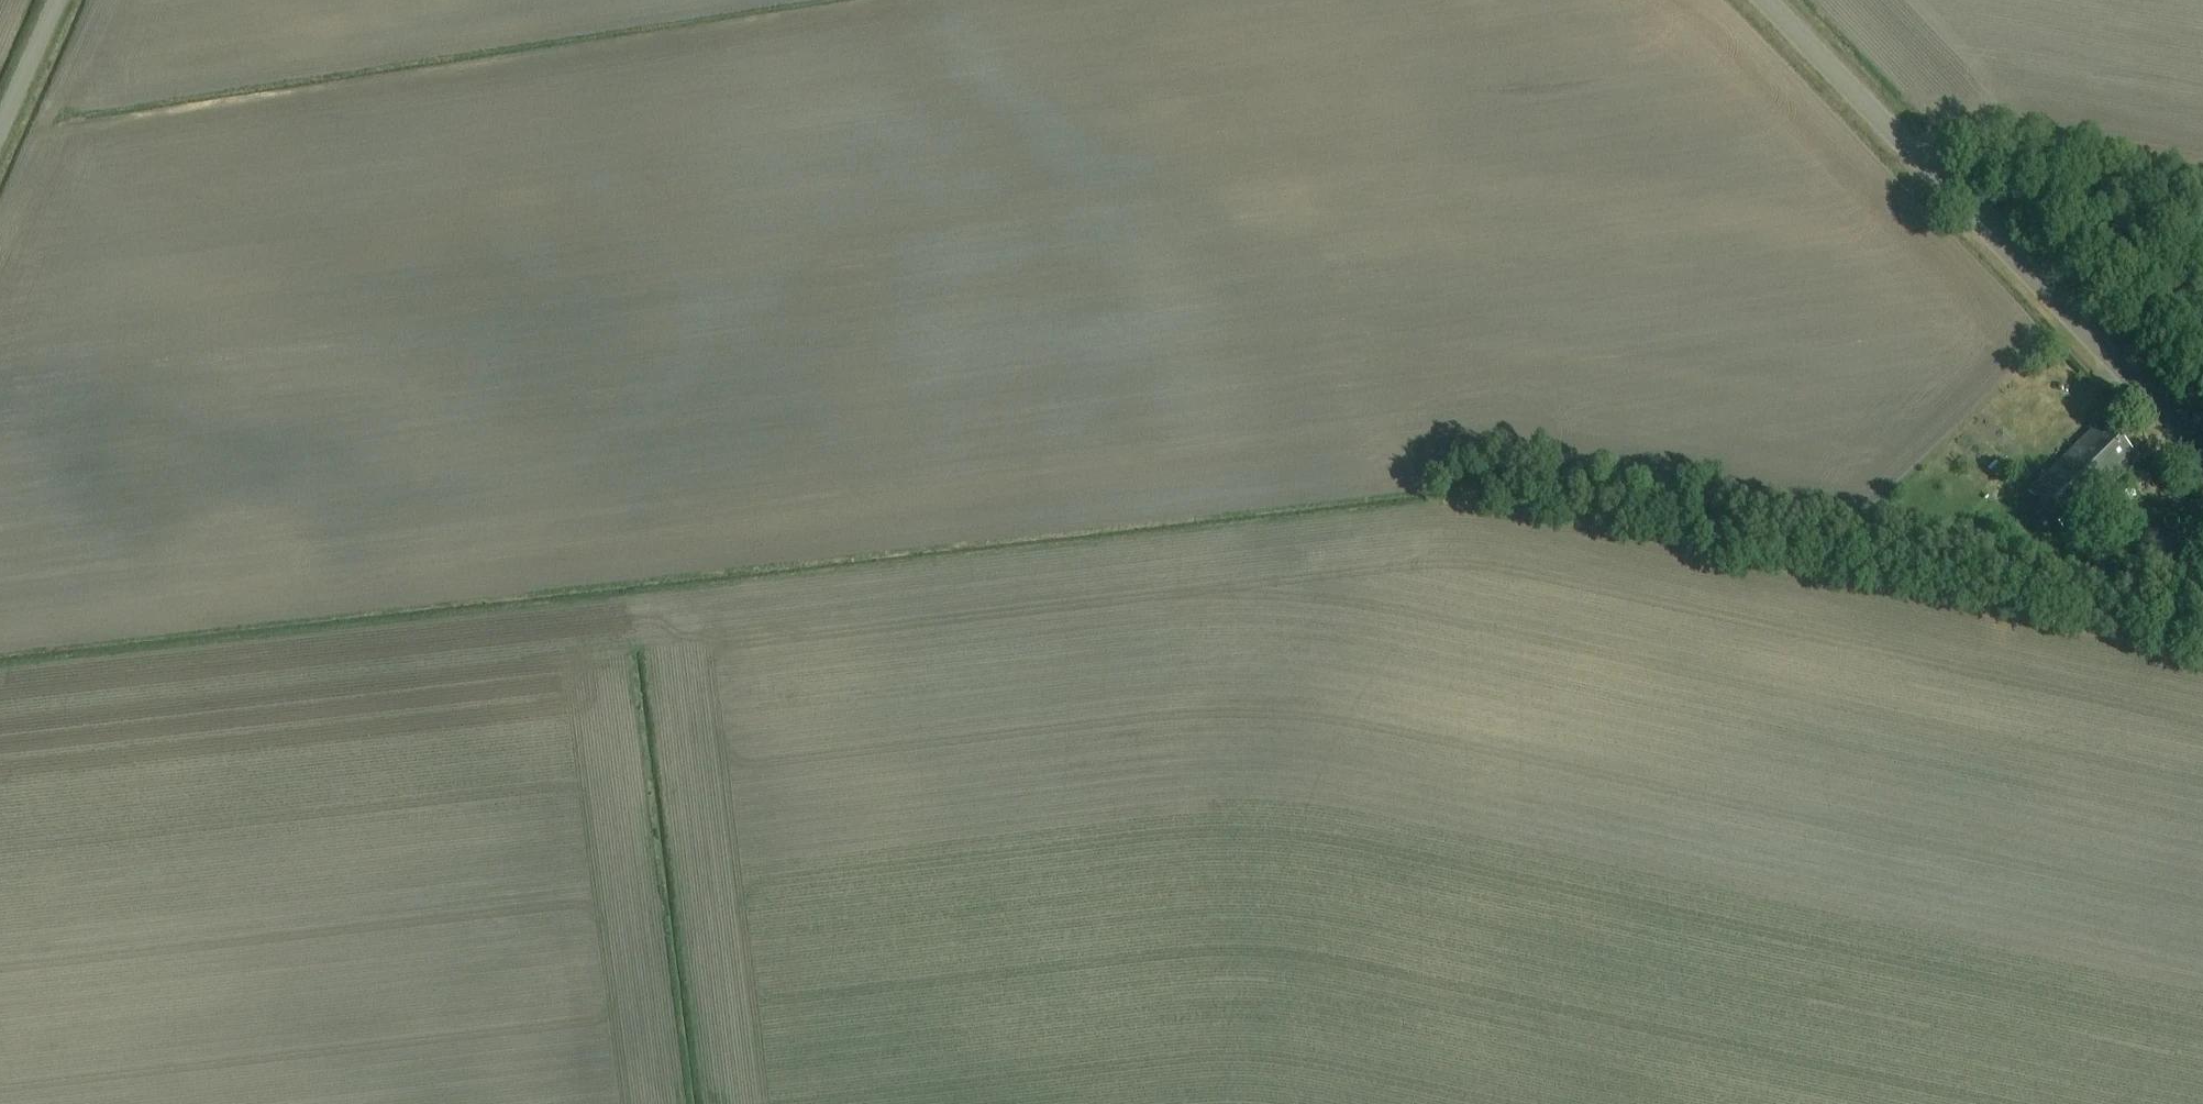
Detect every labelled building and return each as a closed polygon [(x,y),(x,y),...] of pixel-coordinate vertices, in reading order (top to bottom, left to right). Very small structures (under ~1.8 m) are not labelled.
[(2027,493),(2061,530),(2113,481),(2116,483),(2139,461),(2108,429),(2102,435),(2096,428),(2027,493)] [(2146,480),(2137,471),(2127,481),(2136,490),(2146,480)]
